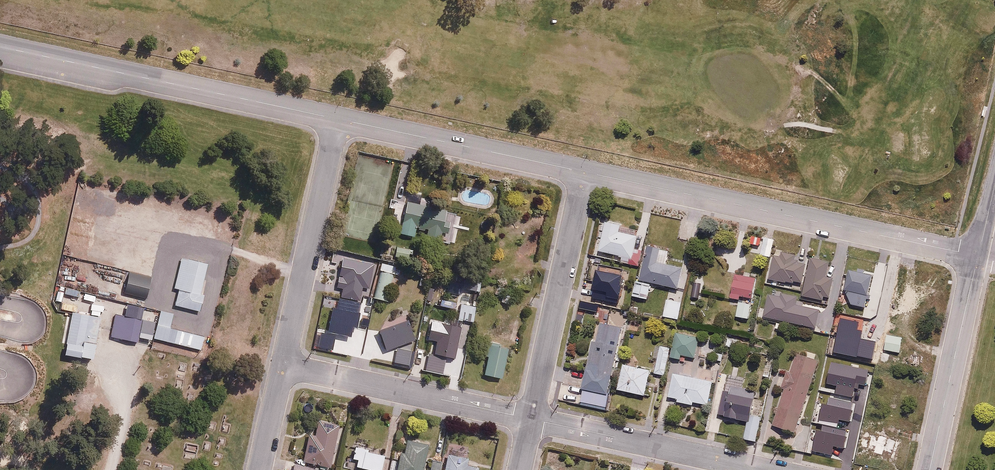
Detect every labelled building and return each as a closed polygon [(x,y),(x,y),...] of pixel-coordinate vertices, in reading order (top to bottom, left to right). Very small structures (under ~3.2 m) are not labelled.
[(437,207),(406,200),(400,222),(432,230),(437,207)] [(639,230),(605,222),(598,250),(628,257),(627,262),(640,265),(643,250),(635,248),(639,230)] [(771,255),(774,237),(762,235),(759,253),(771,255)] [(636,278),(651,282),(678,288),(683,267),(656,261),(659,246),(645,243),(643,250),(640,265),(636,278)] [(781,256),(774,255),(770,279),(801,284),(805,261),(793,259),(794,252),(782,250),(781,256)] [(371,258),(357,254),(354,264),(367,268),(371,258)] [(831,297),(834,277),(826,275),(829,260),(809,257),(803,296),(822,299),(822,296),(831,297)] [(399,276),(402,267),(382,261),(372,296),(387,300),(394,275),(399,276)] [(205,268),(177,262),(167,307),(195,314),(205,268)] [(872,269),(849,265),(842,303),(865,307),(872,269)] [(755,277),(731,273),(726,299),(738,301),(735,315),(748,318),(755,277)] [(147,283),(124,278),(119,298),(142,304),(147,283)] [(651,282),(636,278),(632,295),(647,299),(651,282)] [(354,311),(357,296),(339,291),(330,333),(348,337),(351,325),(356,326),(359,313),(354,311)] [(683,300),(667,298),(663,316),(679,319),(683,300)] [(472,321),(475,305),(458,302),(455,317),(472,321)] [(776,311),(760,308),(759,316),(774,319),(776,311)] [(513,340),(519,320),(502,316),(500,324),(495,322),(492,334),(513,340)] [(415,339),(407,317),(378,328),(386,350),(415,339)] [(430,317),(426,338),(436,340),(433,352),(454,357),(461,323),(430,317)] [(84,323),(66,319),(57,356),(76,360),(84,323)] [(605,407),(623,321),(611,319),(610,323),(595,320),(578,402),(605,407)] [(140,327),(112,321),(107,341),(136,347),(140,327)] [(200,339),(152,328),(148,344),(197,355),(200,339)] [(694,357),(698,336),(674,332),(670,357),(680,359),(680,354),(694,357)] [(899,353),(901,336),(886,334),(883,350),(899,353)] [(501,378),(508,345),(490,341),(483,375),(501,378)] [(664,375),(669,346),(658,344),(653,372),(664,375)] [(412,350),(397,347),(394,362),(410,365),(412,350)] [(795,433),(819,359),(796,352),(772,425),(795,433)] [(645,395),(650,369),(622,365),(618,390),(645,395)] [(671,374),(667,397),(677,398),(676,402),(692,404),(692,401),(708,404),(712,380),(671,374)] [(756,441),(761,416),(751,414),(756,389),(724,382),(717,415),(747,420),(743,438),(756,441)] [(302,461),(330,466),(333,451),(337,452),(339,441),(335,441),(338,423),(320,420),(317,434),(307,432),(302,461)] [(854,449),(856,433),(817,426),(814,442),(854,449)] [(869,438),(867,447),(874,449),(873,452),(894,458),(899,440),(871,432),(869,438)] [(867,447),(869,438),(860,436),(855,453),(864,456),(867,447)] [(407,439),(404,451),(401,451),(397,469),(424,469),(429,444),(407,439)] [(356,466),(369,468),(368,469),(380,469),(383,454),(352,447),(350,457),(358,459),(356,466)] [(467,457),(447,453),(443,469),(478,469),(479,465),(466,462),(467,457)] [(441,460),(427,457),(425,469),(440,469),(441,460)] [(284,469),(318,469),(318,467),(287,460),(284,469)]
